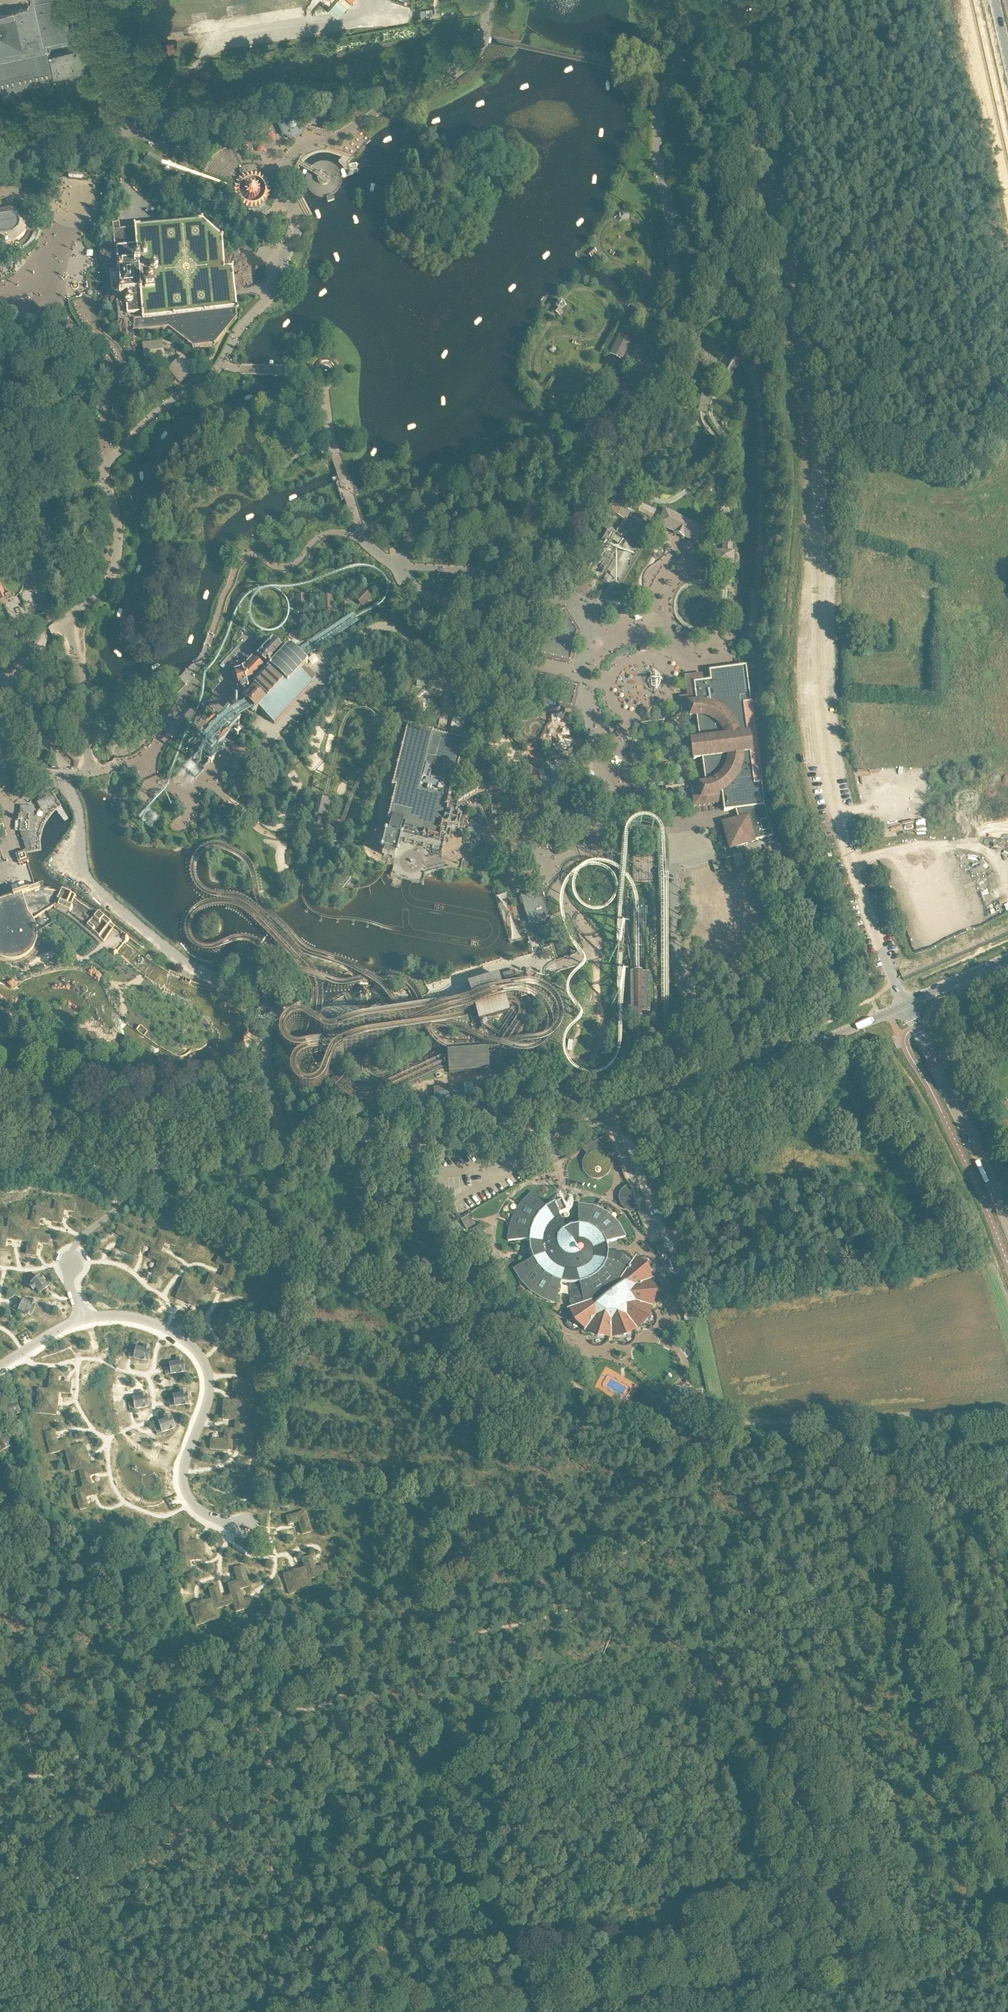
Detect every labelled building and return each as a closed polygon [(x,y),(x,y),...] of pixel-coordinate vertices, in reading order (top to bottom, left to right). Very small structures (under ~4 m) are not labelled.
[(56,90),(58,103),(76,98),(83,103),(86,118),(110,112),(105,88),(90,91),(84,87),(82,77),(84,74),(86,71),(86,69),(100,66),(95,42),(79,46),(76,35),(77,35),(73,17),(68,19),(63,0),(29,0),(30,8),(0,15),(0,102),(56,90)] [(329,11),(338,19),(354,0),(339,0),(329,11)] [(302,136),(306,126),(305,122),(305,121),(314,124),(318,111),(298,103),(294,116),(290,114),(282,118),(278,127),(282,136),(291,140),(302,136)] [(193,140),(179,136),(173,160),(186,164),(193,140)] [(238,181),(141,159),(139,165),(236,187),(236,185),(237,183),(238,181)] [(318,182),(320,185),(324,185),(327,184),(329,181),(330,178),(328,175),(326,172),(322,172),(319,173),(317,176),(316,179),(318,182)] [(256,173),(252,173),(249,173),(245,175),(243,176),(240,179),(238,181),(237,183),(236,185),(236,187),(236,191),(236,194),(237,197),(239,200),(241,203),(244,205),(247,206),(251,207),(254,207),(258,206),(261,205),(264,203),(266,200),(268,197),(269,194),(270,191),(269,187),(268,184),(267,181),(265,178),(262,176),(259,174),(256,173)] [(5,243),(12,242),(16,241),(19,240),(24,236),(26,230),(27,224),(26,219),(23,214),(19,210),(13,208),(10,208),(7,207),(0,209),(0,244),(5,243)] [(113,222),(112,222),(113,230),(114,239),(114,241),(115,247),(116,247),(117,252),(117,258),(117,259),(118,264),(117,264),(116,264),(117,269),(118,269),(119,272),(119,274),(119,275),(119,276),(119,279),(119,280),(119,281),(120,282),(120,285),(119,285),(118,285),(119,291),(124,290),(125,290),(128,289),(128,296),(127,296),(126,297),(125,297),(125,298),(125,299),(124,299),(124,300),(124,301),(124,302),(125,303),(126,304),(127,304),(127,309),(128,314),(133,313),(138,313),(142,313),(143,317),(138,318),(136,318),(133,318),(134,328),(134,330),(141,329),(147,329),(161,328),(163,327),(168,327),(188,343),(193,347),(205,346),(209,346),(214,346),(228,329),(237,318),(236,309),(236,308),(236,305),(235,301),(234,290),(234,288),(232,267),(227,267),(224,267),(224,266),(223,248),(222,246),(222,239),(207,226),(202,222),(163,226),(159,226),(140,228),(139,228),(136,228),(135,228),(133,229),(126,229),(125,229),(123,229),(120,230),(120,229),(120,227),(120,226),(120,223),(119,221),(119,222),(118,222),(117,222),(116,222),(115,222),(114,222),(113,222)] [(25,237),(22,240),(24,244),(29,240),(32,232),(33,224),(29,224),(28,231),(25,237)] [(596,252),(592,248),(590,249),(587,253),(591,257),(594,254),(596,252)] [(561,300),(558,298),(551,310),(555,312),(559,314),(565,302),(561,300)] [(626,329),(622,327),(611,348),(608,354),(612,356),(615,358),(618,359),(621,361),(623,357),(634,338),(636,335),(631,332),(629,331),(626,329)] [(164,341),(144,343),(145,358),(146,363),(166,361),(164,341)] [(552,345),(548,350),(553,354),(557,350),(552,345)] [(169,366),(167,368),(180,384),(196,371),(183,355),(169,366)] [(655,378),(649,374),(643,382),(648,385),(645,389),(648,391),(651,387),(657,379),(655,378)] [(625,520),(629,510),(622,507),(626,499),(616,494),(613,501),(612,503),(607,501),(603,510),(624,520),(625,520)] [(709,530),(665,509),(663,514),(660,520),(659,522),(658,524),(657,525),(702,546),(707,536),(709,530)] [(621,537),(621,536),(607,527),(604,532),(606,534),(601,531),(597,539),(602,542),(600,545),(589,563),(583,560),(578,569),(584,572),(583,573),(585,574),(588,576),(590,574),(596,578),(597,577),(591,573),(615,533),(621,537)] [(569,536),(562,536),(562,543),(574,543),(574,533),(569,533),(569,536)] [(720,552),(715,551),(715,566),(719,566),(722,566),(721,591),(726,591),(732,591),(732,566),(735,566),(736,552),(733,552),(733,536),(728,535),(723,535),(723,552),(720,552)] [(615,566),(610,574),(606,572),(602,580),(611,586),(616,589),(641,548),(626,539),(622,546),(625,549),(615,566)] [(4,595),(12,592),(14,595),(22,591),(23,589),(24,587),(24,585),(24,583),(24,581),(23,579),(22,577),(20,575),(22,573),(22,571),(22,569),(21,567),(18,566),(16,565),(13,566),(12,568),(11,570),(8,570),(5,572),(1,573),(0,574),(0,585),(4,595)] [(12,592),(5,595),(7,601),(14,598),(12,592)] [(551,618),(550,625),(544,624),(537,653),(565,659),(567,662),(569,663),(572,661),(572,659),(570,656),(576,631),(562,610),(551,618)] [(347,626),(357,622),(354,615),(344,620),(347,626)] [(237,671),(236,671),(237,673),(241,687),(242,687),(247,685),(247,688),(249,687),(248,685),(252,684),(253,684),(252,685),(253,686),(254,687),(254,688),(255,688),(256,688),(257,690),(254,693),(250,697),(247,700),(245,703),(246,704),(246,705),(247,705),(255,712),(258,710),(258,709),(262,712),(274,724),(312,683),(311,682),(303,674),(308,668),(307,668),(306,668),(304,666),(305,666),(306,665),(306,664),(306,665),(308,663),(307,662),(306,661),(305,661),(304,660),(303,659),(293,650),(293,649),(292,649),(292,648),(290,647),(289,645),(287,647),(288,647),(287,648),(284,651),(283,652),(283,651),(281,650),(272,641),(266,648),(262,653),(258,657),(260,658),(259,659),(255,663),(254,662),(252,659),(245,666),(243,669),(242,666),(242,667),(241,667),(242,669),(237,671)] [(317,656),(309,664),(312,666),(320,659),(317,656)] [(414,680),(437,681),(437,678),(438,671),(438,669),(415,667),(414,680)] [(751,703),(746,667),(709,670),(710,681),(694,682),(696,705),(697,720),(700,739),(689,740),(690,744),(691,753),(692,762),(702,760),(705,782),(698,783),(699,800),(722,798),(723,810),(735,809),(737,817),(721,822),(728,850),(757,842),(756,841),(774,836),(772,829),(763,831),(761,822),(770,819),(764,800),(762,782),(754,783),(744,703),(751,703)] [(235,696),(227,705),(231,709),(234,711),(235,712),(236,713),(243,706),(244,704),(241,702),(240,701),(239,700),(239,699),(237,698),(236,697),(235,696)] [(691,716),(691,721),(697,720),(696,705),(689,705),(691,716)] [(153,720),(159,726),(167,716),(162,711),(153,720)] [(446,735),(407,725),(392,786),(396,787),(384,835),(383,835),(383,837),(385,837),(385,836),(388,837),(388,838),(388,841),(385,841),(382,855),(380,860),(397,865),(399,860),(400,853),(401,852),(414,855),(424,858),(444,853),(447,841),(448,838),(458,839),(459,833),(461,822),(453,821),(456,807),(447,804),(448,801),(464,740),(446,735)] [(214,734),(200,749),(212,760),(226,745),(214,734)] [(29,833),(19,832),(25,851),(28,851),(41,849),(41,844),(41,840),(41,836),(42,831),(44,827),(46,823),(48,820),(50,817),(52,814),(54,811),(56,809),(65,820),(68,818),(54,794),(53,791),(34,804),(20,804),(20,809),(22,811),(29,812),(29,833)] [(611,799),(599,796),(597,802),(599,802),(599,803),(598,805),(607,807),(607,805),(607,804),(609,805),(610,802),(611,799)] [(321,803),(314,802),(311,817),(317,819),(324,820),(327,805),(321,803)] [(19,832),(29,833),(29,812),(22,811),(22,817),(18,817),(17,822),(20,822),(19,832)] [(16,855),(19,864),(28,860),(25,851),(20,853),(16,855)] [(4,962),(9,963),(15,962),(20,961),(27,957),(30,953),(33,949),(35,946),(36,941),(36,936),(35,930),(33,924),(32,921),(54,907),(65,912),(73,917),(80,922),(87,928),(96,935),(112,949),(110,952),(112,954),(114,956),(117,953),(128,962),(137,951),(126,942),(129,939),(98,914),(96,916),(95,918),(83,907),(78,903),(74,901),(66,897),(61,894),(52,892),(47,891),(41,890),(40,884),(33,886),(21,890),(10,893),(11,898),(7,899),(0,901),(0,961),(4,962)] [(520,898),(529,924),(549,916),(543,899),(541,891),(520,898)] [(727,911),(760,904),(757,892),(724,899),(727,911)] [(742,916),(751,914),(750,907),(740,909),(742,916)] [(636,972),(631,972),(631,999),(631,1016),(636,1016),(647,1016),(647,990),(647,972),(643,972),(642,972),(636,972)] [(498,977),(468,987),(471,995),(480,1022),(482,1021),(487,1020),(513,1012),(510,1002),(506,994),(503,984),(500,977),(498,977)] [(488,1047),(447,1050),(448,1072),(489,1070),(488,1047)] [(462,1085),(437,1087),(438,1102),(461,1100),(460,1091),(463,1091),(462,1085)] [(583,1153),(586,1156),(585,1158),(584,1159),(583,1161),(583,1162),(582,1163),(582,1164),(582,1166),(582,1168),(582,1169),(583,1170),(583,1172),(584,1173),(585,1175),(586,1176),(586,1177),(588,1178),(590,1179),(591,1180),(593,1180),(595,1181),(597,1181),(598,1180),(600,1180),(601,1180),(603,1179),(604,1178),(606,1177),(607,1176),(608,1175),(608,1174),(609,1173),(609,1172),(609,1171),(610,1171),(610,1170),(610,1168),(610,1166),(610,1165),(610,1164),(614,1164),(618,1164),(607,1136),(581,1151),(583,1153)] [(636,1210),(627,1187),(625,1188),(622,1190),(620,1193),(619,1197),(619,1202),(621,1206),(624,1209),(627,1211),(631,1211),(635,1211),(636,1210)] [(511,1239),(508,1240),(508,1241),(515,1241),(529,1241),(530,1250),(533,1259),(520,1265),(514,1268),(517,1269),(522,1277),(521,1280),(524,1280),(531,1287),(531,1290),(534,1290),(542,1295),(542,1298),(543,1298),(545,1297),(554,1300),(556,1303),(558,1292),(560,1288),(561,1283),(570,1284),(579,1283),(584,1303),(585,1301),(594,1298),(597,1299),(598,1296),(606,1291),(609,1292),(609,1289),(616,1281),(619,1281),(620,1280),(619,1278),(623,1268),(626,1267),(620,1265),(606,1261),(608,1252),(607,1248),(606,1244),(619,1239),(625,1237),(622,1236),(617,1226),(618,1223),(615,1223),(607,1216),(607,1213),(604,1214),(595,1209),(593,1206),(591,1208),(580,1206),(578,1204),(578,1211),(578,1214),(578,1219),(579,1225),(570,1226),(565,1229),(559,1215),(562,1213),(564,1214),(566,1214),(568,1213),(569,1212),(569,1211),(570,1210),(572,1208),(574,1204),(574,1200),(573,1197),(571,1194),(569,1193),(568,1195),(567,1197),(566,1199),(566,1201),(565,1204),(562,1206),(560,1202),(562,1200),(563,1200),(563,1199),(564,1199),(564,1198),(564,1197),(564,1196),(563,1195),(563,1194),(563,1193),(562,1192),(562,1191),(561,1190),(561,1189),(558,1189),(556,1191),(554,1195),(548,1202),(545,1206),(546,1207),(553,1203),(554,1203),(545,1208),(544,1207),(533,1192),(533,1195),(526,1202),(523,1202),(523,1205),(518,1213),(515,1213),(515,1214),(516,1216),(513,1225),(510,1226),(510,1227),(512,1229),(511,1239)] [(469,1216),(460,1222),(466,1232),(470,1229),(475,1226),(469,1216)] [(119,1226),(116,1233),(126,1237),(121,1249),(130,1253),(137,1233),(119,1226)] [(479,1226),(471,1231),(485,1255),(493,1251),(479,1226)] [(28,1242),(26,1254),(35,1255),(38,1242),(48,1244),(49,1236),(30,1233),(28,1242)] [(663,1244),(655,1247),(658,1256),(666,1254),(663,1244)] [(152,1250),(149,1257),(159,1261),(154,1273),(162,1277),(170,1257),(160,1253),(152,1250)] [(635,1257),(633,1259),(621,1281),(610,1293),(598,1300),(584,1304),(570,1309),(567,1310),(574,1329),(586,1335),(598,1344),(611,1340),(627,1343),(637,1331),(648,1326),(652,1307),(656,1297),(651,1281),(646,1269),(636,1258),(635,1257)] [(40,1277),(30,1286),(33,1290),(35,1288),(40,1293),(43,1290),(43,1291),(48,1286),(40,1277)] [(184,1279),(177,1298),(198,1306),(203,1292),(205,1288),(184,1279)] [(675,1303),(685,1298),(678,1282),(668,1287),(675,1303)] [(22,1304),(19,1310),(31,1315),(36,1303),(31,1300),(30,1303),(24,1300),(22,1305),(22,1304)] [(136,1351),(134,1358),(147,1360),(150,1347),(144,1346),(144,1348),(137,1347),(136,1351)] [(177,1362),(170,1363),(171,1367),(170,1367),(171,1374),(184,1372),(182,1358),(176,1359),(177,1362)] [(51,1371),(49,1391),(58,1392),(69,1393),(71,1384),(57,1383),(59,1372),(51,1371)] [(628,1372),(615,1383),(624,1394),(637,1383),(628,1372)] [(39,1389),(36,1412),(56,1414),(58,1392),(49,1391),(39,1389)] [(175,1400),(174,1400),(175,1406),(188,1404),(186,1391),(180,1392),(180,1394),(174,1395),(175,1400)] [(140,1396),(134,1398),(135,1402),(134,1402),(135,1409),(148,1406),(145,1393),(140,1394),(140,1396)] [(682,1393),(679,1393),(672,1400),(670,1402),(671,1405),(672,1407),(676,1408),(679,1407),(686,1399),(687,1396),(685,1393),(682,1393)] [(10,1406),(4,1409),(6,1413),(5,1413),(8,1419),(19,1414),(14,1401),(8,1404),(10,1406)] [(165,1419),(159,1421),(161,1426),(160,1426),(162,1432),(174,1428),(169,1415),(164,1417),(165,1419)] [(233,1430),(232,1439),(245,1440),(244,1451),(252,1451),(253,1431),(243,1431),(235,1430),(233,1430)] [(54,1431),(45,1433),(51,1453),(65,1449),(70,1448),(68,1441),(58,1443),(54,1431)] [(0,1439),(0,1452),(9,1448),(7,1444),(8,1443),(5,1436),(0,1439)] [(70,1448),(65,1449),(71,1471),(79,1469),(90,1466),(84,1444),(70,1448)] [(90,1466),(79,1469),(84,1488),(92,1486),(89,1476),(101,1472),(99,1464),(90,1466)] [(9,1474),(5,1479),(8,1481),(8,1482),(13,1486),(21,1476),(10,1468),(7,1472),(9,1474)] [(84,1488),(75,1490),(80,1509),(88,1507),(85,1497),(98,1494),(95,1485),(92,1486),(84,1488)] [(12,1507),(1,1509),(2,1515),(1,1516),(2,1521),(13,1519),(12,1514),(13,1514),(12,1507)] [(305,1511),(286,1517),(288,1524),(299,1521),(302,1534),(311,1531),(305,1511)] [(187,1531),(179,1532),(181,1552),(202,1550),(201,1541),(188,1542),(187,1531)] [(202,1550),(181,1552),(182,1572),(190,1571),(189,1560),(202,1559),(202,1550)] [(311,1556),(302,1559),(309,1579),(328,1573),(325,1565),(315,1569),(311,1556)] [(238,1581),(228,1584),(230,1592),(239,1589),(249,1586),(243,1566),(234,1568),(238,1581)] [(305,1568),(284,1575),(290,1594),(312,1587),(305,1568)] [(218,1586),(209,1589),(215,1609),(234,1603),(232,1596),(222,1599),(218,1586)] [(239,1589),(230,1592),(232,1596),(234,1603),(236,1611),(255,1605),(253,1598),(243,1601),(239,1589)] [(212,1599),(190,1606),(196,1625),(218,1618),(212,1599)]
